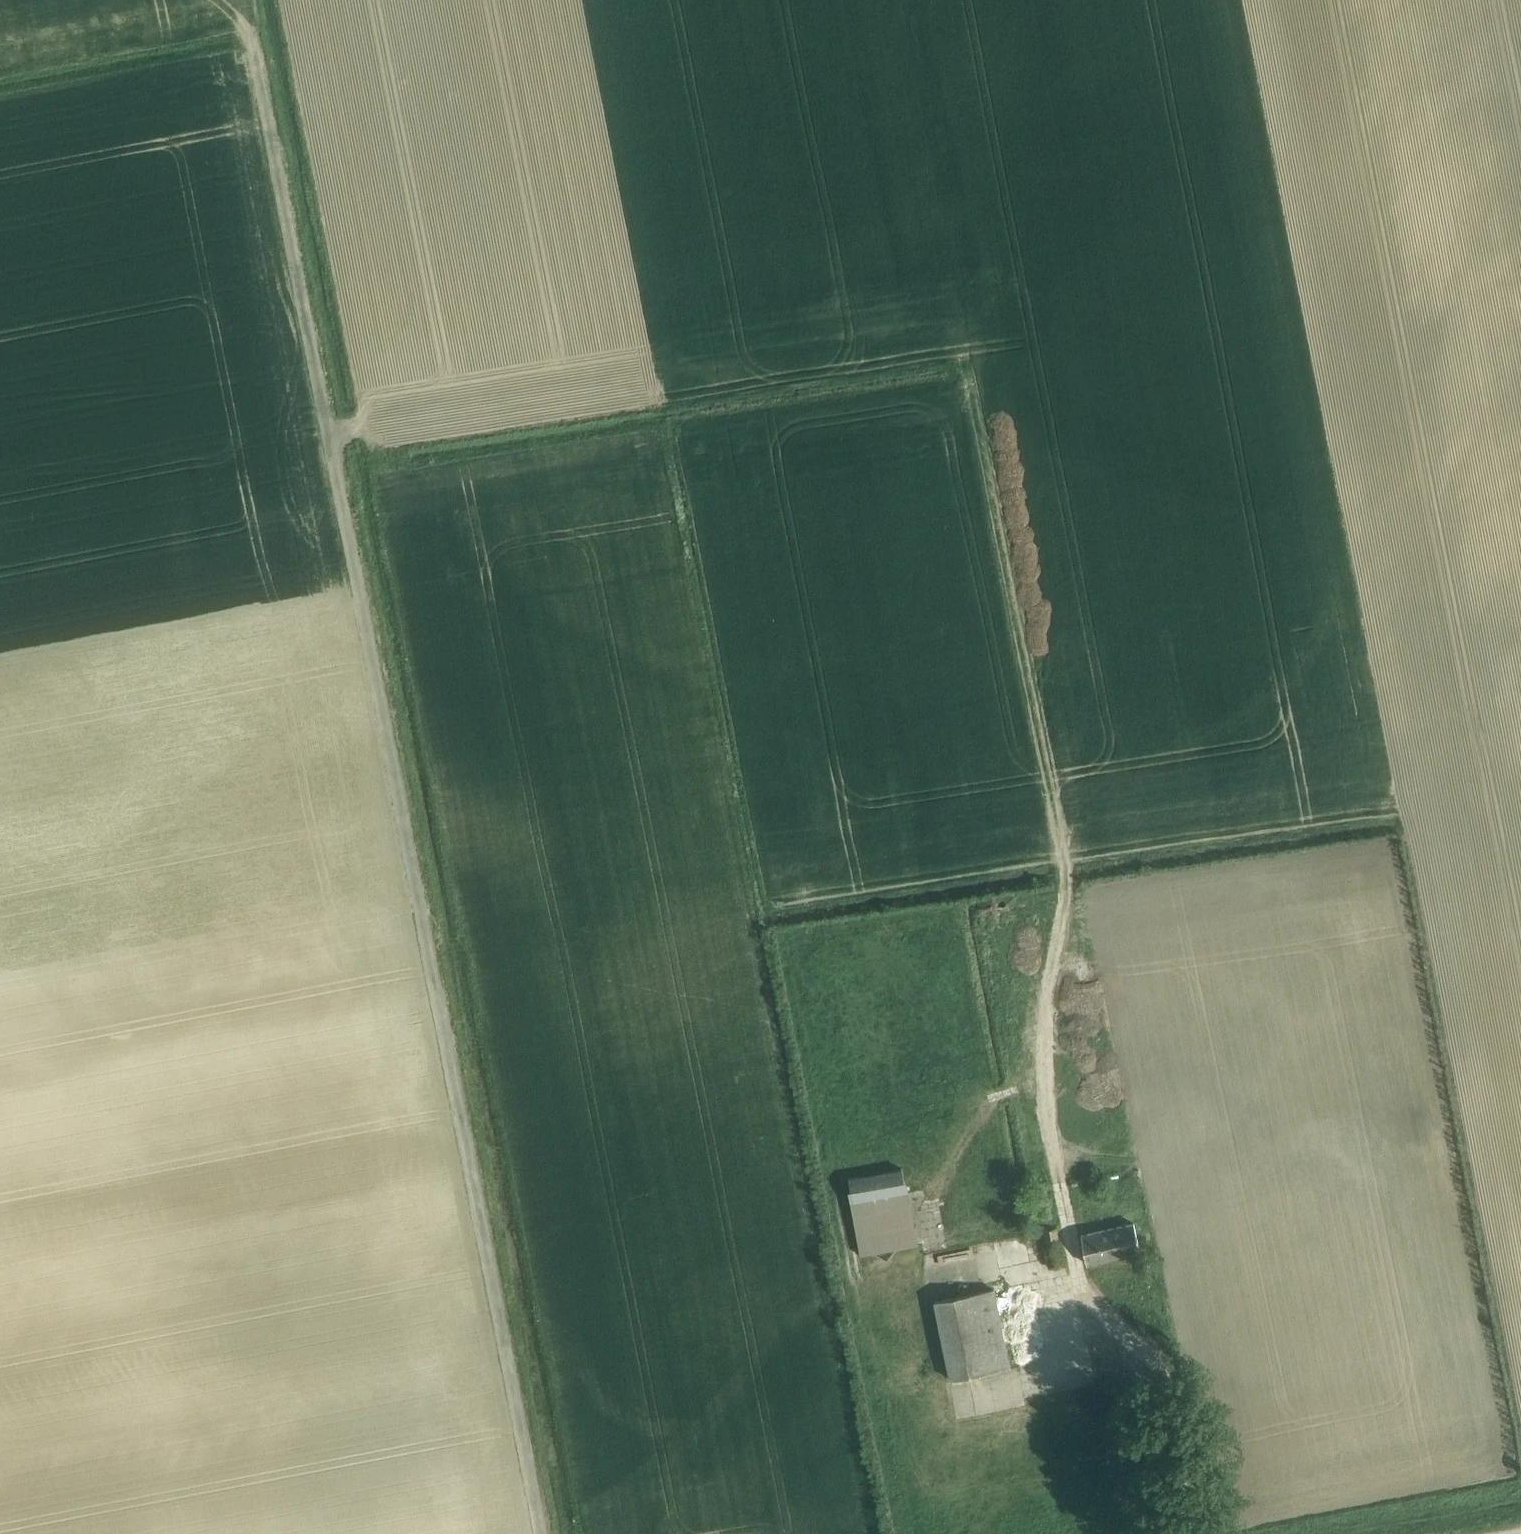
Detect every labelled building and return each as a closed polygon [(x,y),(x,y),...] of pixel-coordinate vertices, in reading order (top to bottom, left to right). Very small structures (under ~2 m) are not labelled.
[(849,1178),(853,1201),(860,1237),(914,1227),(907,1191),(902,1168),(849,1178)] [(1082,1235),(1088,1264),(1141,1252),(1134,1223),(1082,1235)] [(994,1289),(953,1298),(935,1301),(951,1379),(1010,1368),(994,1289)] [(942,1384),(950,1411),(966,1406),(958,1380),(942,1384)]
